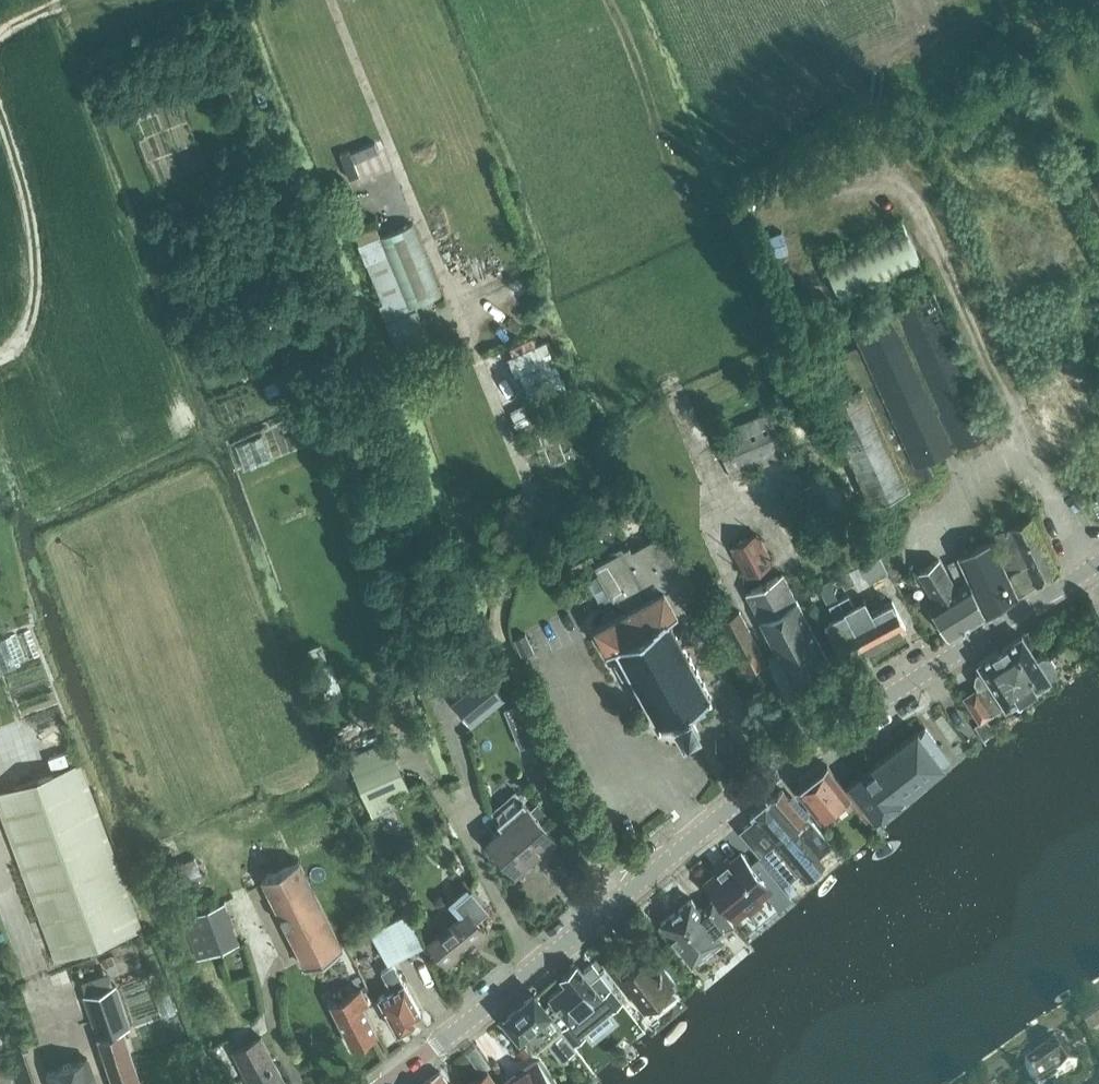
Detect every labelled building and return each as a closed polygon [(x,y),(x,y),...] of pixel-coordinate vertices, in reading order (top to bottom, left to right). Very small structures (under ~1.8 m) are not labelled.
[(358,240),(366,262),(367,262),(384,302),(381,303),(399,349),(431,337),(417,302),(442,292),(413,221),(381,234),(376,222),(356,230),(360,240),(358,240)] [(861,341),(821,359),(836,394),(824,400),(826,405),(880,382),(922,480),(936,474),(928,456),(996,425),(934,288),(905,301),(853,324),(861,341)] [(880,382),(826,405),(870,501),(871,502),(922,480),(880,382)] [(793,416),(784,420),(793,441),(820,429),(802,389),(785,397),(793,416)] [(713,434),(732,477),(786,454),(773,423),(790,415),(785,403),(713,434)] [(567,422),(546,429),(550,440),(570,432),(567,422)] [(827,471),(803,483),(845,568),(869,556),(827,471)] [(1004,518),(990,524),(1002,551),(998,553),(1015,593),(1056,568),(1031,511),(1006,522),(1004,518)] [(598,630),(593,633),(600,645),(605,643),(608,648),(616,644),(617,646),(618,646),(624,656),(616,661),(622,674),(623,675),(631,671),(631,672),(632,671),(638,682),(637,682),(638,685),(639,684),(645,694),(644,695),(645,697),(646,697),(651,707),(650,707),(652,710),(653,709),(658,719),(659,722),(670,716),(674,724),(683,719),(685,723),(686,723),(697,716),(696,713),(705,708),(701,700),(712,694),(710,691),(705,682),(706,681),(704,679),(703,679),(698,669),(699,668),(698,666),(697,666),(691,656),(692,656),(691,653),(690,654),(684,643),(685,643),(685,642),(692,638),(676,608),(692,600),(698,597),(702,595),(683,558),(681,559),(678,560),(664,534),(633,550),(630,545),(596,563),(614,598),(618,596),(625,609),(618,613),(615,606),(602,613),(606,619),(595,625),(598,630)] [(959,557),(949,561),(956,580),(967,576),(969,580),(985,612),(993,606),(1015,593),(998,553),(990,536),(957,551),(959,557)] [(880,555),(862,565),(870,580),(888,570),(880,555)] [(940,557),(918,569),(936,599),(930,602),(949,635),(985,612),(969,580),(957,587),(940,557)] [(849,571),(839,577),(845,589),(856,583),(849,571)] [(746,592),(794,683),(831,664),(782,572),(746,592)] [(831,581),(819,588),(828,604),(840,598),(831,581)] [(849,593),(840,598),(867,649),(887,638),(871,611),(873,610),(865,597),(854,603),(849,593)] [(833,614),(824,619),(831,632),(846,660),(867,649),(840,598),(828,604),(833,614)] [(873,610),(871,611),(887,638),(907,627),(893,599),(873,610)] [(514,636),(522,654),(533,649),(524,631),(514,636)] [(963,694),(980,721),(976,724),(984,737),(995,730),(985,716),(1005,704),(1049,677),(1047,674),(1051,672),(1053,664),(1049,656),(1042,655),(1037,658),(1022,633),(977,661),(982,669),(977,672),(975,680),(978,684),(963,694)] [(321,643),(308,648),(313,661),(326,656),(321,643)] [(325,658),(316,661),(329,697),(338,694),(325,658)] [(476,662),(465,670),(473,680),(484,672),(476,662)] [(487,676),(455,702),(472,723),(504,697),(487,676)] [(519,702),(505,708),(510,721),(524,715),(519,702)] [(919,727),(851,780),(857,788),(876,814),(951,756),(926,725),(920,730),(919,727)] [(373,815),(392,807),(388,796),(410,786),(389,738),(347,755),(373,815)] [(65,751),(49,757),(53,767),(69,761),(69,760),(65,751)] [(57,957),(141,926),(81,762),(0,791),(0,803),(57,957)] [(857,788),(851,780),(846,784),(829,762),(799,786),(821,816),(857,788)] [(785,787),(773,797),(821,854),(835,842),(810,813),(808,815),(785,787)] [(821,854),(773,797),(753,813),(777,841),(767,849),(792,879),(802,871),(807,877),(826,860),(821,854)] [(529,807),(491,840),(516,870),(555,836),(529,807)] [(760,872),(742,850),(732,858),(730,855),(714,868),(716,871),(706,880),(738,918),(748,910),(751,913),(766,901),(763,897),(774,889),(770,883),(776,878),(767,866),(760,872)] [(172,889),(203,876),(196,859),(165,871),(172,889)] [(262,876),(306,964),(342,947),(298,859),(262,876)] [(430,940),(447,960),(485,927),(476,917),(489,906),(471,885),(454,899),(464,910),(430,940)] [(735,923),(714,896),(701,907),(693,896),(664,920),(693,958),(722,934),(721,933),(735,923)] [(183,913),(198,954),(240,939),(224,898),(183,913)] [(427,943),(407,909),(372,929),(389,960),(422,941),(424,944),(427,943)] [(606,958),(631,991),(635,989),(646,1003),(660,993),(665,1000),(678,991),(671,982),(674,979),(666,968),(664,969),(661,966),(659,968),(647,953),(629,967),(616,951),(606,958)] [(113,955),(104,958),(107,966),(116,962),(116,961),(114,956),(113,955)] [(413,1016),(421,1011),(394,962),(381,969),(391,987),(378,994),(398,1029),(415,1020),(413,1016)] [(553,998),(545,1005),(559,1022),(575,1043),(587,1034),(584,1031),(611,1009),(611,1010),(624,1000),(601,972),(593,962),(584,969),(579,963),(563,975),(561,976),(565,982),(550,994),(553,998)] [(130,1024),(116,983),(84,994),(115,1083),(141,1083),(122,1027),(130,1024)] [(335,999),(331,1001),(352,1044),(377,1032),(363,1003),(368,1000),(361,986),(342,996),(339,990),(332,994),(335,999)] [(535,993),(506,1017),(519,1033),(520,1031),(536,1050),(547,1040),(563,1061),(579,1048),(575,1043),(559,1022),(545,1005),(535,993)] [(1080,1019),(1089,1033),(1098,1026),(1098,1007),(1080,1019)] [(253,1083),(275,1083),(284,1079),(261,1036),(235,1049),(253,1083)] [(1035,1083),(1047,1083),(1056,1078),(1056,1077),(1076,1064),(1061,1038),(1051,1036),(1044,1041),(1043,1052),(1025,1065),(1035,1083)] [(524,1045),(519,1049),(526,1056),(530,1052),(524,1045)] [(86,1055),(48,1069),(53,1083),(97,1083),(86,1055)] [(506,1080),(509,1083),(555,1083),(538,1058),(506,1080)] [(420,1083),(450,1083),(441,1069),(420,1083)] [(488,1069),(466,1083),(498,1083),(488,1069)]
